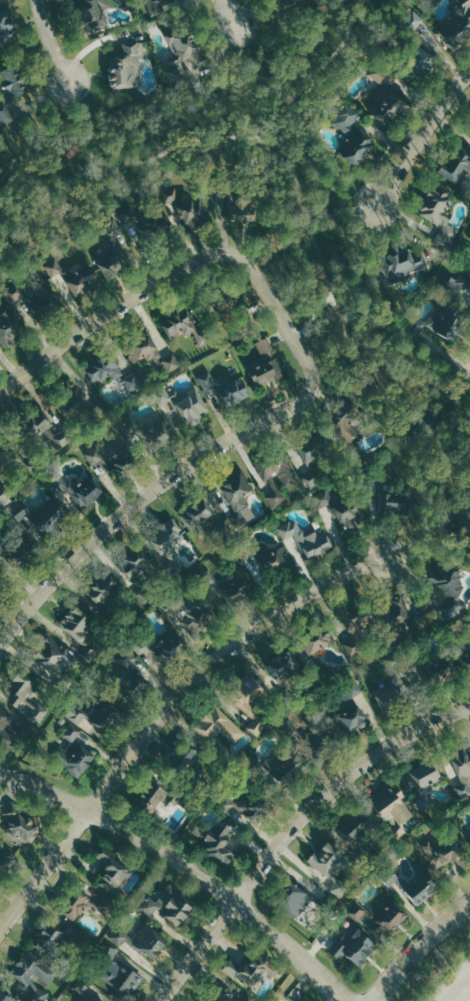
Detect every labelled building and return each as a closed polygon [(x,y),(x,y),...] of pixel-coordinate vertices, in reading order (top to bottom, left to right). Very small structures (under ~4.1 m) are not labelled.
[(76,3),(69,5),(79,36),(107,27),(102,9),(110,6),(108,0),(75,0),(76,3)] [(149,17),(164,12),(162,5),(174,1),(174,0),(144,0),(149,17)] [(279,9),(299,1),(299,0),(275,0),(279,9)] [(468,9),(469,10),(469,36),(467,37),(464,37),(461,40),(460,52),(450,51),(432,27),(457,7),(461,12),(462,6),(458,0),(469,0),(469,6),(468,7),(468,9)] [(17,38),(9,6),(0,8),(0,42),(17,38)] [(423,18),(410,36),(417,44),(440,58),(423,86),(395,70),(408,47),(404,39),(394,31),(410,8),(423,18)] [(161,33),(170,51),(161,56),(164,63),(157,67),(170,92),(189,83),(180,65),(188,61),(195,74),(213,65),(194,26),(176,26),(161,33)] [(138,39),(139,63),(135,63),(136,74),(140,74),(140,84),(109,85),(108,53),(122,52),(121,40),(138,39)] [(2,98),(2,103),(0,104),(0,120),(2,124),(14,118),(6,102),(7,99),(30,89),(15,54),(0,60),(0,93),(2,98)] [(369,114),(398,132),(416,103),(389,86),(395,76),(375,63),(368,75),(382,84),(377,92),(384,97),(379,105),(376,103),(369,114)] [(355,164),(339,153),(350,135),(330,122),(345,100),(362,112),(355,123),(374,136),(370,141),(373,143),(362,159),(359,157),(355,164)] [(458,137),(469,145),(469,168),(458,185),(436,170),(458,137)] [(215,179),(217,190),(227,189),(232,200),(227,200),(228,221),(258,220),(257,189),(242,190),(243,198),(236,198),(230,188),(229,177),(215,179)] [(436,179),(455,191),(451,197),(456,200),(451,208),(458,213),(447,231),(455,236),(444,254),(427,243),(435,229),(413,215),(436,179)] [(160,187),(165,204),(174,201),(179,218),(183,218),(188,233),(213,223),(203,193),(181,203),(180,195),(177,196),(176,186),(160,187)] [(116,211),(123,225),(135,220),(146,243),(172,231),(163,212),(140,223),(131,204),(116,211)] [(106,280),(94,258),(101,253),(103,256),(112,250),(107,241),(110,240),(100,223),(114,215),(122,228),(112,234),(131,265),(106,280)] [(422,250),(411,254),(409,248),(398,253),(393,242),(376,249),(390,285),(409,277),(408,273),(412,274),(429,267),(422,250)] [(42,265),(49,277),(60,271),(75,296),(99,282),(90,266),(86,269),(84,265),(71,272),(67,265),(61,268),(55,258),(42,265)] [(463,279),(469,267),(469,289),(463,285),(454,283),(449,291),(436,284),(444,271),(456,279),(463,279)] [(3,290),(12,302),(20,296),(28,301),(25,304),(31,316),(33,315),(37,321),(63,304),(39,268),(25,277),(38,296),(34,299),(24,292),(16,281),(3,290)] [(469,301),(469,283),(452,276),(446,291),(469,301)] [(229,327),(222,308),(207,313),(197,287),(224,277),(234,304),(239,302),(246,321),(229,327)] [(5,347),(0,340),(0,305),(8,299),(30,329),(5,347)] [(450,341),(426,327),(422,327),(414,337),(400,327),(411,313),(422,321),(425,321),(430,313),(439,319),(443,314),(440,310),(444,302),(466,315),(450,341)] [(158,319),(182,307),(196,335),(208,330),(213,339),(198,347),(191,333),(184,337),(181,332),(167,339),(158,319)] [(122,344),(145,330),(162,360),(172,354),(178,364),(167,371),(163,364),(157,364),(153,357),(148,360),(144,353),(132,361),(122,344)] [(256,342),(261,352),(266,349),(273,361),(251,372),(260,387),(281,376),(285,374),(277,359),(273,360),(268,350),(272,348),(267,337),(256,342)] [(82,367),(108,350),(124,377),(135,372),(142,386),(129,391),(123,382),(118,384),(115,379),(110,380),(106,375),(94,384),(82,367)] [(195,377),(202,390),(212,385),(223,407),(251,394),(242,376),(226,383),(222,374),(213,379),(209,370),(195,377)] [(100,403),(107,411),(97,420),(84,405),(67,420),(50,401),(71,383),(93,409),(100,403)] [(150,394),(159,408),(171,401),(186,426),(211,411),(195,385),(178,396),(175,390),(168,395),(163,387),(150,394)] [(352,461),(340,450),(347,443),(324,421),(347,396),(368,415),(353,432),(358,437),(351,445),(359,453),(352,461)] [(64,428),(72,440),(56,450),(42,428),(27,438),(13,416),(39,399),(55,423),(49,427),(53,435),(64,428)] [(119,426),(132,418),(135,422),(143,418),(149,429),(163,420),(174,438),(151,453),(137,431),(127,438),(119,426)] [(309,488),(303,477),(312,472),(297,443),(320,431),(331,450),(317,458),(320,464),(315,467),(323,481),(309,488)] [(11,455),(0,465),(0,437),(2,435),(25,459),(35,450),(45,460),(30,475),(11,455)] [(82,452),(97,443),(106,458),(127,446),(139,466),(117,480),(109,476),(100,459),(90,466),(82,452)] [(274,502),(271,495),(280,490),(270,472),(265,475),(256,460),(281,446),(300,480),(285,489),(277,474),(273,477),(284,496),(274,502)] [(242,468),(218,482),(235,511),(227,516),(236,530),(257,517),(243,495),(254,488),(242,468)] [(365,492),(361,475),(380,471),(385,493),(410,495),(409,516),(397,515),(397,510),(389,509),(389,513),(377,512),(379,493),(376,489),(365,492)] [(45,484),(59,472),(66,482),(69,479),(75,487),(90,475),(102,491),(81,508),(64,487),(54,495),(45,484)] [(311,494),(317,507),(328,502),(335,515),(337,514),(346,534),(359,528),(357,524),(370,518),(357,489),(334,500),(328,487),(311,494)] [(6,508),(21,496),(34,512),(52,498),(68,518),(44,537),(26,515),(17,522),(6,508)] [(178,513),(201,500),(215,524),(225,518),(233,532),(218,535),(212,526),(204,528),(200,528),(197,527),(188,532),(178,513)] [(176,576),(163,569),(168,558),(150,535),(171,519),(184,537),(173,545),(178,553),(173,556),(184,562),(176,576)] [(279,527),(283,535),(293,530),(306,558),(333,545),(322,523),(305,531),(303,529),(300,528),(296,519),(279,527)] [(3,553),(0,555),(0,541),(7,550),(24,535),(38,552),(17,570),(3,553)] [(242,556),(234,544),(247,537),(253,547),(258,544),(261,549),(266,546),(270,553),(281,547),(291,564),(268,577),(253,550),(242,556)] [(143,601),(135,592),(141,586),(116,562),(135,542),(152,558),(139,571),(141,573),(137,578),(151,592),(143,601)] [(448,615),(440,605),(452,596),(422,580),(435,555),(461,568),(458,574),(464,585),(457,599),(462,605),(448,615)] [(105,616),(82,590),(106,568),(122,586),(109,597),(116,605),(105,616)] [(200,581),(212,574),(220,580),(225,578),(230,585),(231,584),(227,578),(238,570),(253,589),(231,606),(220,592),(225,589),(223,587),(218,587),(207,593),(200,581)] [(153,603),(169,592),(185,616),(186,615),(183,610),(189,607),(185,602),(201,591),(218,615),(198,629),(194,632),(190,635),(181,621),(176,613),(164,620),(153,603)] [(90,662),(79,653),(87,644),(55,616),(73,595),(101,620),(87,637),(101,649),(90,662)] [(375,607),(400,595),(412,617),(423,612),(430,626),(394,644),(375,607)] [(350,657),(343,644),(354,639),(341,614),(367,601),(376,620),(360,628),(369,647),(350,657)] [(322,686),(313,672),(323,666),(313,650),(308,653),(295,634),(323,621),(336,641),(322,653),(337,676),(322,686)] [(129,644),(141,634),(155,650),(158,646),(156,643),(171,630),(183,644),(161,663),(148,648),(139,655),(129,644)] [(30,656),(47,634),(65,649),(56,661),(66,665),(61,680),(30,656)] [(113,666),(135,665),(134,647),(112,648),(113,666)] [(265,663),(288,647),(302,668),(279,683),(265,663)] [(401,653),(408,668),(415,664),(419,665),(430,689),(458,676),(448,655),(434,661),(431,654),(418,660),(412,647),(401,653)] [(117,659),(126,649),(136,658),(131,664),(150,682),(130,705),(115,693),(133,673),(117,659)] [(374,692),(385,712),(409,699),(395,673),(394,665),(400,661),(394,649),(380,657),(389,674),(385,676),(389,683),(374,692)] [(465,678),(469,675),(469,649),(454,657),(465,678)] [(9,700),(14,693),(5,687),(19,666),(38,679),(34,684),(38,687),(32,694),(28,693),(26,698),(35,704),(37,701),(49,709),(38,726),(27,718),(34,707),(22,699),(17,706),(9,700)] [(228,692),(252,671),(269,690),(255,711),(270,722),(258,739),(243,728),(251,718),(228,692)] [(334,719),(347,710),(340,701),(349,696),(342,686),(354,678),(362,690),(353,697),(369,721),(346,737),(334,719)] [(61,713),(70,699),(89,712),(92,708),(95,710),(104,697),(125,711),(109,734),(90,721),(92,718),(84,713),(77,723),(61,713)] [(216,704),(244,732),(233,746),(221,734),(219,736),(236,754),(223,767),(213,757),(224,747),(215,737),(208,744),(192,726),(216,704)] [(8,755),(0,749),(0,705),(13,715),(11,721),(20,729),(27,720),(39,731),(28,743),(8,727),(6,730),(19,741),(8,755)] [(277,728),(286,739),(294,731),(318,758),(342,737),(318,710),(305,722),(310,728),(302,735),(288,719),(277,728)] [(55,759),(68,741),(59,735),(69,722),(80,730),(73,740),(93,755),(77,776),(55,759)] [(162,764),(181,739),(204,757),(185,782),(162,764)] [(459,800),(469,795),(469,781),(468,776),(469,775),(469,743),(449,752),(463,783),(454,787),(459,800)] [(282,791),(262,770),(281,752),(301,773),(282,791)] [(421,809),(414,798),(423,792),(410,772),(432,758),(444,777),(426,788),(434,801),(421,809)] [(129,803),(150,776),(179,799),(174,806),(165,799),(150,819),(129,803)] [(398,844),(388,834),(401,822),(390,811),(382,819),(367,801),(392,780),(408,796),(405,799),(418,813),(407,825),(412,830),(398,844)] [(228,815),(215,804),(225,793),(237,804),(243,798),(250,804),(260,792),(272,802),(252,824),(234,808),(228,815)] [(2,812),(4,833),(30,850),(44,826),(12,800),(2,812)] [(335,825),(358,804),(377,825),(353,846),(335,825)] [(225,865),(200,848),(205,840),(199,836),(205,827),(210,830),(215,823),(219,826),(223,821),(234,829),(222,846),(232,853),(225,865)] [(415,842),(427,859),(433,856),(441,868),(464,852),(444,822),(415,842)] [(338,898),(327,892),(333,880),(309,860),(327,839),(349,857),(338,871),(335,869),(332,871),(336,878),(345,883),(338,898)] [(119,898),(97,882),(106,863),(96,856),(104,843),(116,853),(132,871),(119,886),(124,891),(119,898)] [(20,859),(0,882),(0,848),(4,844),(20,859)] [(375,874),(387,887),(395,880),(418,906),(441,886),(423,866),(416,873),(419,876),(414,880),(410,880),(408,882),(404,877),(401,880),(387,864),(375,874)] [(275,904),(293,881),(313,898),(294,920),(275,904)] [(137,907),(147,895),(155,901),(169,884),(194,903),(177,924),(156,908),(149,917),(137,907)] [(58,905),(76,885),(96,901),(103,895),(114,905),(104,914),(87,903),(75,919),(58,905)] [(346,910),(356,920),(363,913),(372,922),(365,928),(379,943),(408,914),(387,893),(368,911),(357,900),(346,910)] [(108,937),(117,946),(125,940),(148,958),(166,937),(142,918),(134,929),(135,931),(131,936),(119,926),(108,937)] [(32,943),(50,920),(65,931),(73,938),(80,931),(90,940),(79,950),(60,939),(48,956),(32,943)] [(325,950),(336,938),(339,941),(353,925),(375,945),(356,966),(344,955),(338,962),(325,950)] [(103,944),(99,958),(120,964),(108,979),(117,986),(112,991),(123,1000),(142,977),(121,959),(115,957),(117,948),(103,944)] [(222,970),(231,958),(243,967),(259,948),(282,966),(273,977),(265,971),(253,987),(236,974),(232,978),(222,970)] [(49,992),(46,1000),(35,1000),(31,999),(35,989),(29,982),(26,986),(9,973),(28,949),(58,971),(48,984),(36,975),(32,979),(37,985),(49,992)] [(72,987),(83,995),(79,1000),(97,1000),(84,992),(91,982),(81,975),(72,987)] [(248,994),(256,1000),(228,1000),(201,1000),(217,980),(234,993),(233,996),(241,1000),(248,994)] [(13,999),(0,989),(0,1000),(12,1000),(13,999)]
